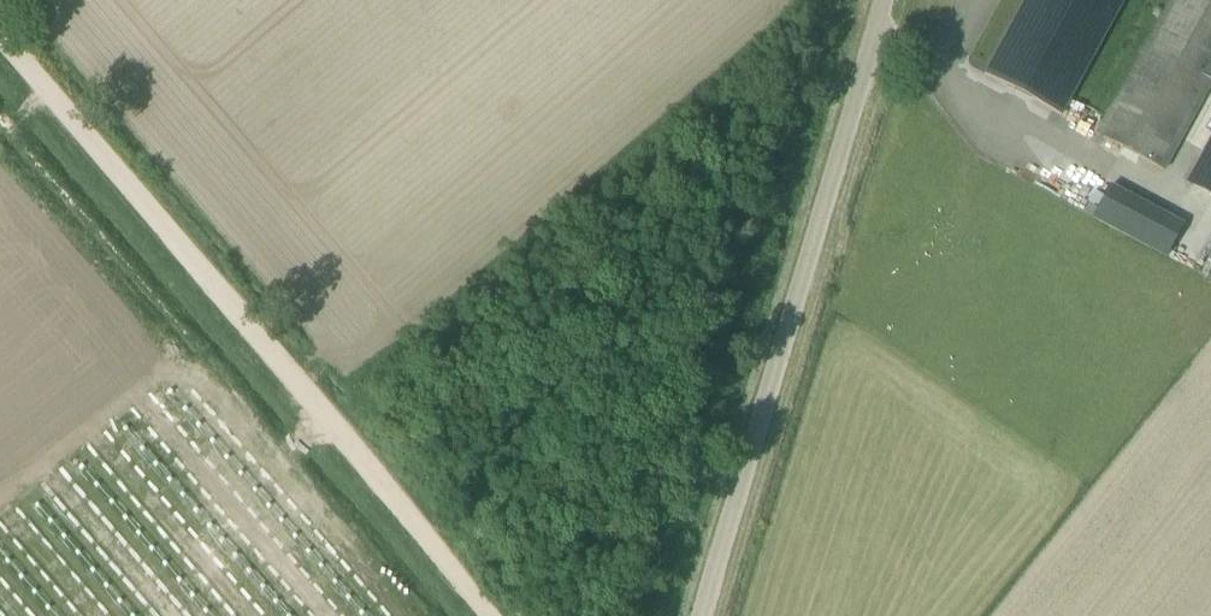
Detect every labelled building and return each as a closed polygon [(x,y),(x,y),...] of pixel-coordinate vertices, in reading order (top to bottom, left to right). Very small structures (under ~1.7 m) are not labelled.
[(1137,0),(1036,0),(993,79),(1031,98),(1071,121),(1137,0)] [(1164,171),(1210,85),(1210,0),(1169,0),(1096,134),(1164,171)] [(1186,183),(1210,196),(1210,136),(1186,183)] [(1148,248),(1166,212),(1110,184),(1092,219),(1148,248)] [(349,540),(340,527),(284,567),(319,615),(343,615),(309,569),(349,540)] [(269,552),(258,543),(209,577),(229,606),(214,615),(277,615),(269,552)]
